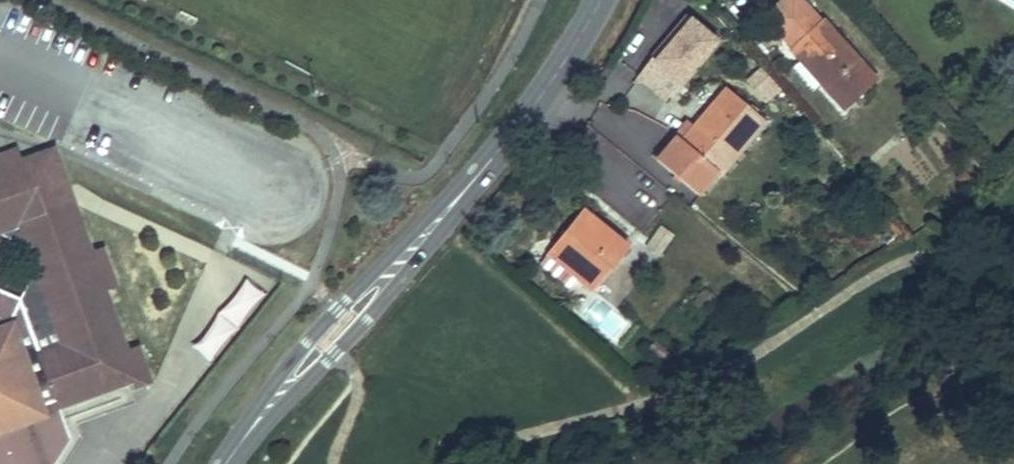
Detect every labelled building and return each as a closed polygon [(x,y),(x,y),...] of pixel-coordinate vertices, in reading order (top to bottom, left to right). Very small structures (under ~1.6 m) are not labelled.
[(847,111),(879,83),(804,0),(787,0),(768,16),(794,47),(797,44),(828,78),(822,83),(847,111)] [(682,18),(646,59),(647,60),(676,84),(711,43),(682,18)] [(794,47),(792,48),(822,83),(828,78),(797,44),(794,47)] [(676,84),(647,60),(633,78),(661,102),(676,84)] [(743,79),(763,102),(779,88),(759,65),(743,79)] [(715,173),(759,122),(721,88),(703,109),(707,113),(693,129),(689,126),(677,139),(671,134),(652,155),(692,190),(711,169),(715,173)] [(707,113),(703,109),(689,126),(693,129),(707,113)] [(677,139),(689,126),(682,120),(671,134),(677,139)] [(23,240),(31,261),(15,288),(19,298),(55,387),(58,394),(132,364),(135,371),(149,365),(135,332),(123,337),(97,275),(110,270),(96,236),(84,241),(42,139),(9,152),(2,155),(0,149),(0,235),(23,240)] [(0,141),(0,149),(2,155),(9,152),(4,140),(0,141)] [(586,207),(550,248),(596,288),(632,246),(615,232),(602,221),(586,207)] [(659,225),(647,243),(658,250),(670,232),(659,225)] [(242,279),(193,349),(212,362),(261,291),(242,279)] [(19,298),(0,290),(0,461),(2,462),(24,453),(28,444),(17,416),(43,405),(39,394),(55,387),(19,298)] [(71,426),(58,394),(55,387),(39,394),(43,405),(17,416),(28,444),(24,453),(2,462),(0,461),(0,463),(55,463),(71,426)]
